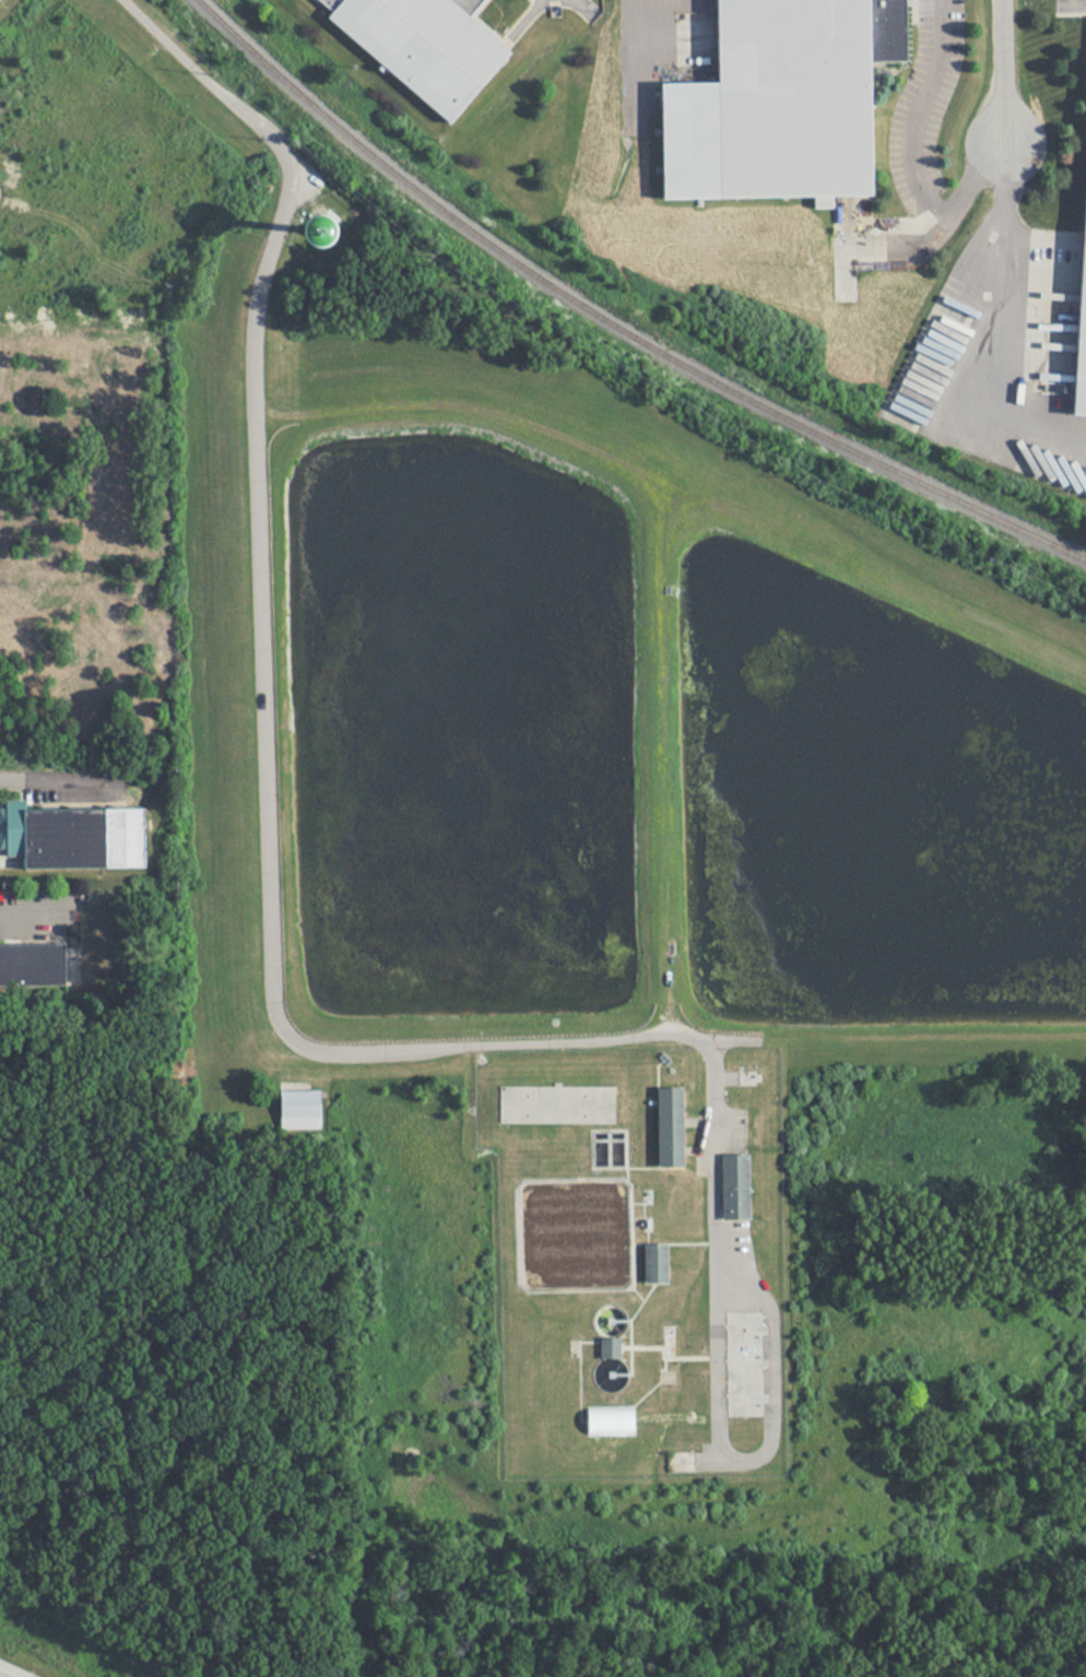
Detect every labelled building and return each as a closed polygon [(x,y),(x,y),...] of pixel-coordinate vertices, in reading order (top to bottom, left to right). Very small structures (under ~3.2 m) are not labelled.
[(331,16),(345,0),(459,0),(517,50),(455,123),(331,16)] [(720,82),(718,0),(909,0),(910,60),(873,61),(875,189),(664,193),(662,83),(720,82)] [(350,215),(326,217),(328,249),(352,247),(350,215)] [(1078,416),(1085,416),(1085,242),(1078,416)] [(25,810),(146,807),(147,867),(26,870),(25,810)] [(0,943),(0,987),(68,987),(67,942),(0,943)] [(656,1086),(682,1085),(682,1165),(657,1165),(656,1086)] [(500,1124),(616,1124),(616,1087),(500,1087),(500,1124)] [(279,1089),(318,1088),(319,1126),(280,1127),(279,1089)] [(720,1153),(746,1153),(747,1218),(721,1218),(720,1153)] [(642,1242),(665,1242),(666,1282),(644,1282),(642,1242)] [(623,1356),(623,1336),(604,1336),(604,1356),(623,1356)] [(586,1406),(631,1405),(631,1431),(587,1432),(586,1406)]
